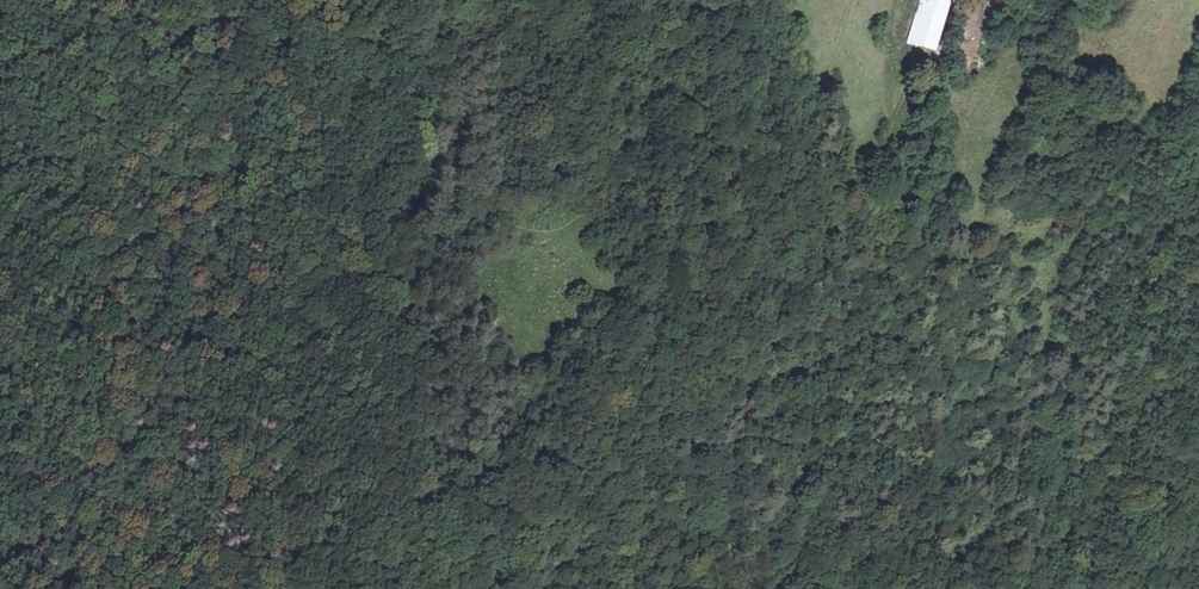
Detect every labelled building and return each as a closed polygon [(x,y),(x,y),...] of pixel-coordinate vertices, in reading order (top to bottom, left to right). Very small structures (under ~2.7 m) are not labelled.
[(905,43),(931,51),(946,0),(918,0),(905,43)]
